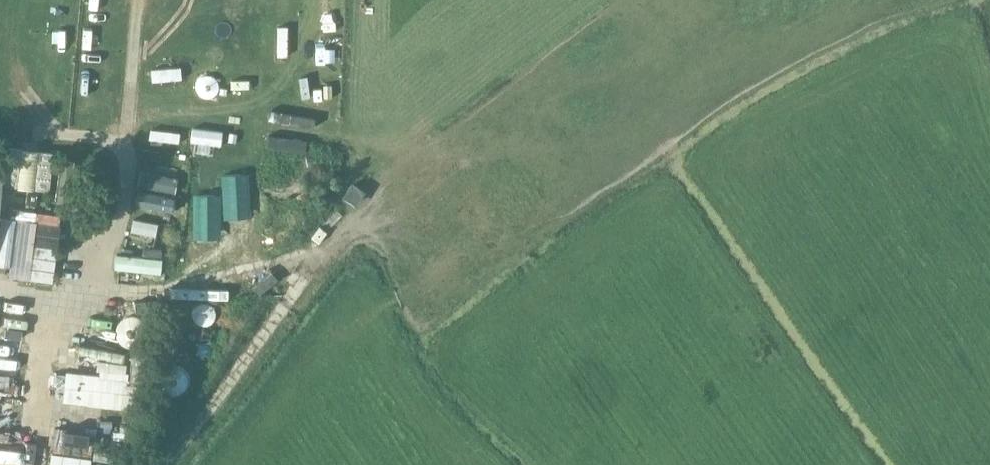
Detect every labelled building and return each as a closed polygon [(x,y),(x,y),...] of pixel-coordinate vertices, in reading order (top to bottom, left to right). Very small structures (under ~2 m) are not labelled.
[(9,147),(4,186),(27,189),(26,202),(37,204),(38,190),(49,191),(53,152),(9,147)]
